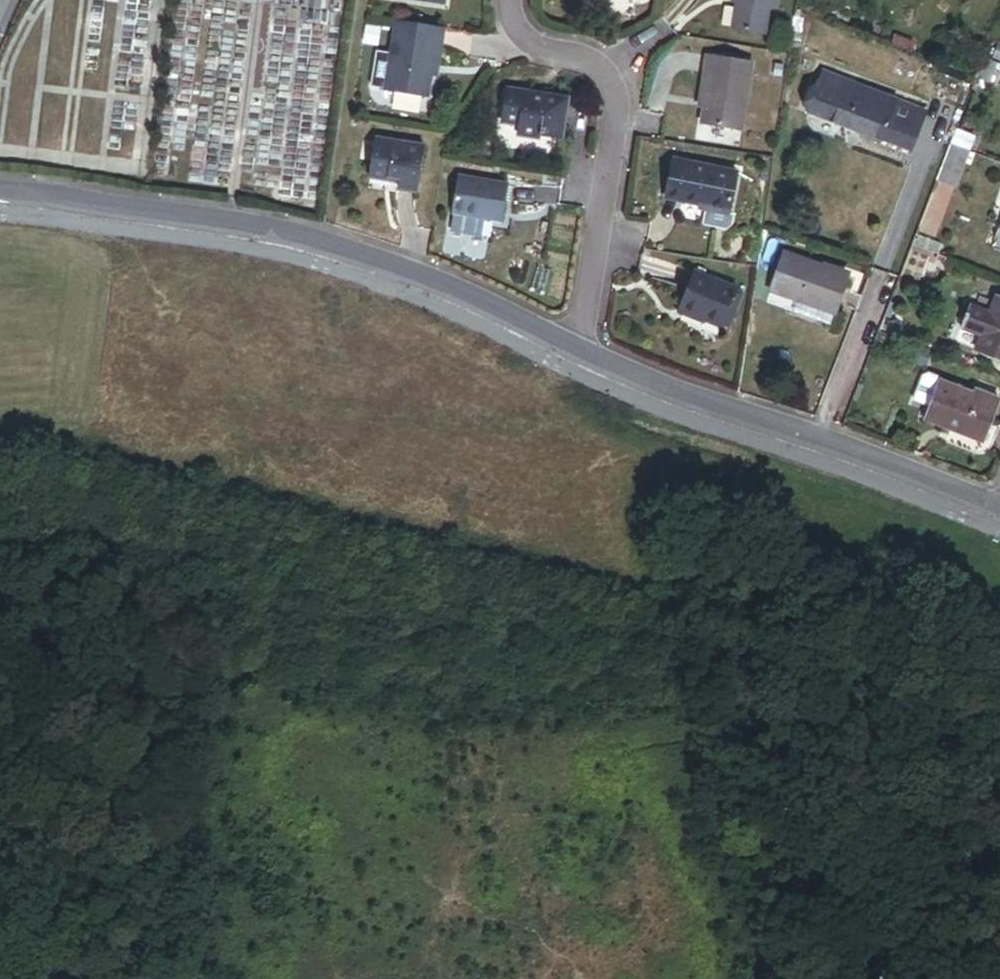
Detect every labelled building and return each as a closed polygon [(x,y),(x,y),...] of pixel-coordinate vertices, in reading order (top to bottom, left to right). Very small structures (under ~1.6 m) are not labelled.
[(774,9),(775,0),(732,0),(732,3),(737,4),(733,30),(764,35),(768,8),(774,9)] [(418,91),(422,66),(423,57),(428,57),(434,21),(387,13),(376,84),(418,91)] [(695,117),(734,123),(745,56),(700,49),(697,67),(703,68),(698,103),(695,117)] [(906,144),(922,101),(818,62),(801,105),(906,144)] [(692,102),(698,103),(703,68),(697,67),(692,102)] [(534,124),(554,127),(561,91),(501,81),(494,117),(511,119),(510,128),(532,132),(533,129),(534,124)] [(976,129),(959,123),(954,137),(971,143),(976,129)] [(533,129),(554,133),(554,127),(534,124),(533,129)] [(390,186),(407,189),(415,139),(369,132),(362,173),(391,178),(390,186)] [(971,143),(954,137),(940,172),(957,178),(971,143)] [(722,206),(730,164),(668,151),(660,189),(701,197),(696,218),(718,223),(723,219),(725,207),(722,206)] [(493,214),(500,177),(451,169),(444,206),(447,206),(444,223),(473,228),(476,211),(493,214)] [(997,222),(990,240),(999,244),(999,223),(997,222)] [(850,268),(785,245),(772,283),(799,293),(836,306),(850,268)] [(674,303),(716,320),(718,315),(730,289),(733,281),(691,263),(674,303)] [(999,342),(999,283),(997,282),(992,297),(982,320),(977,333),(999,342)] [(739,293),(730,289),(718,315),(728,319),(739,293)] [(962,313),(982,320),(992,297),(972,289),(962,313)] [(836,306),(799,293),(795,304),(832,318),(836,306)] [(944,366),(947,359),(930,353),(918,385),(935,391),(931,402),(955,411),(950,424),(987,438),(994,436),(999,419),(999,407),(995,405),(999,392),(999,380),(979,372),(977,378),(944,366)]
